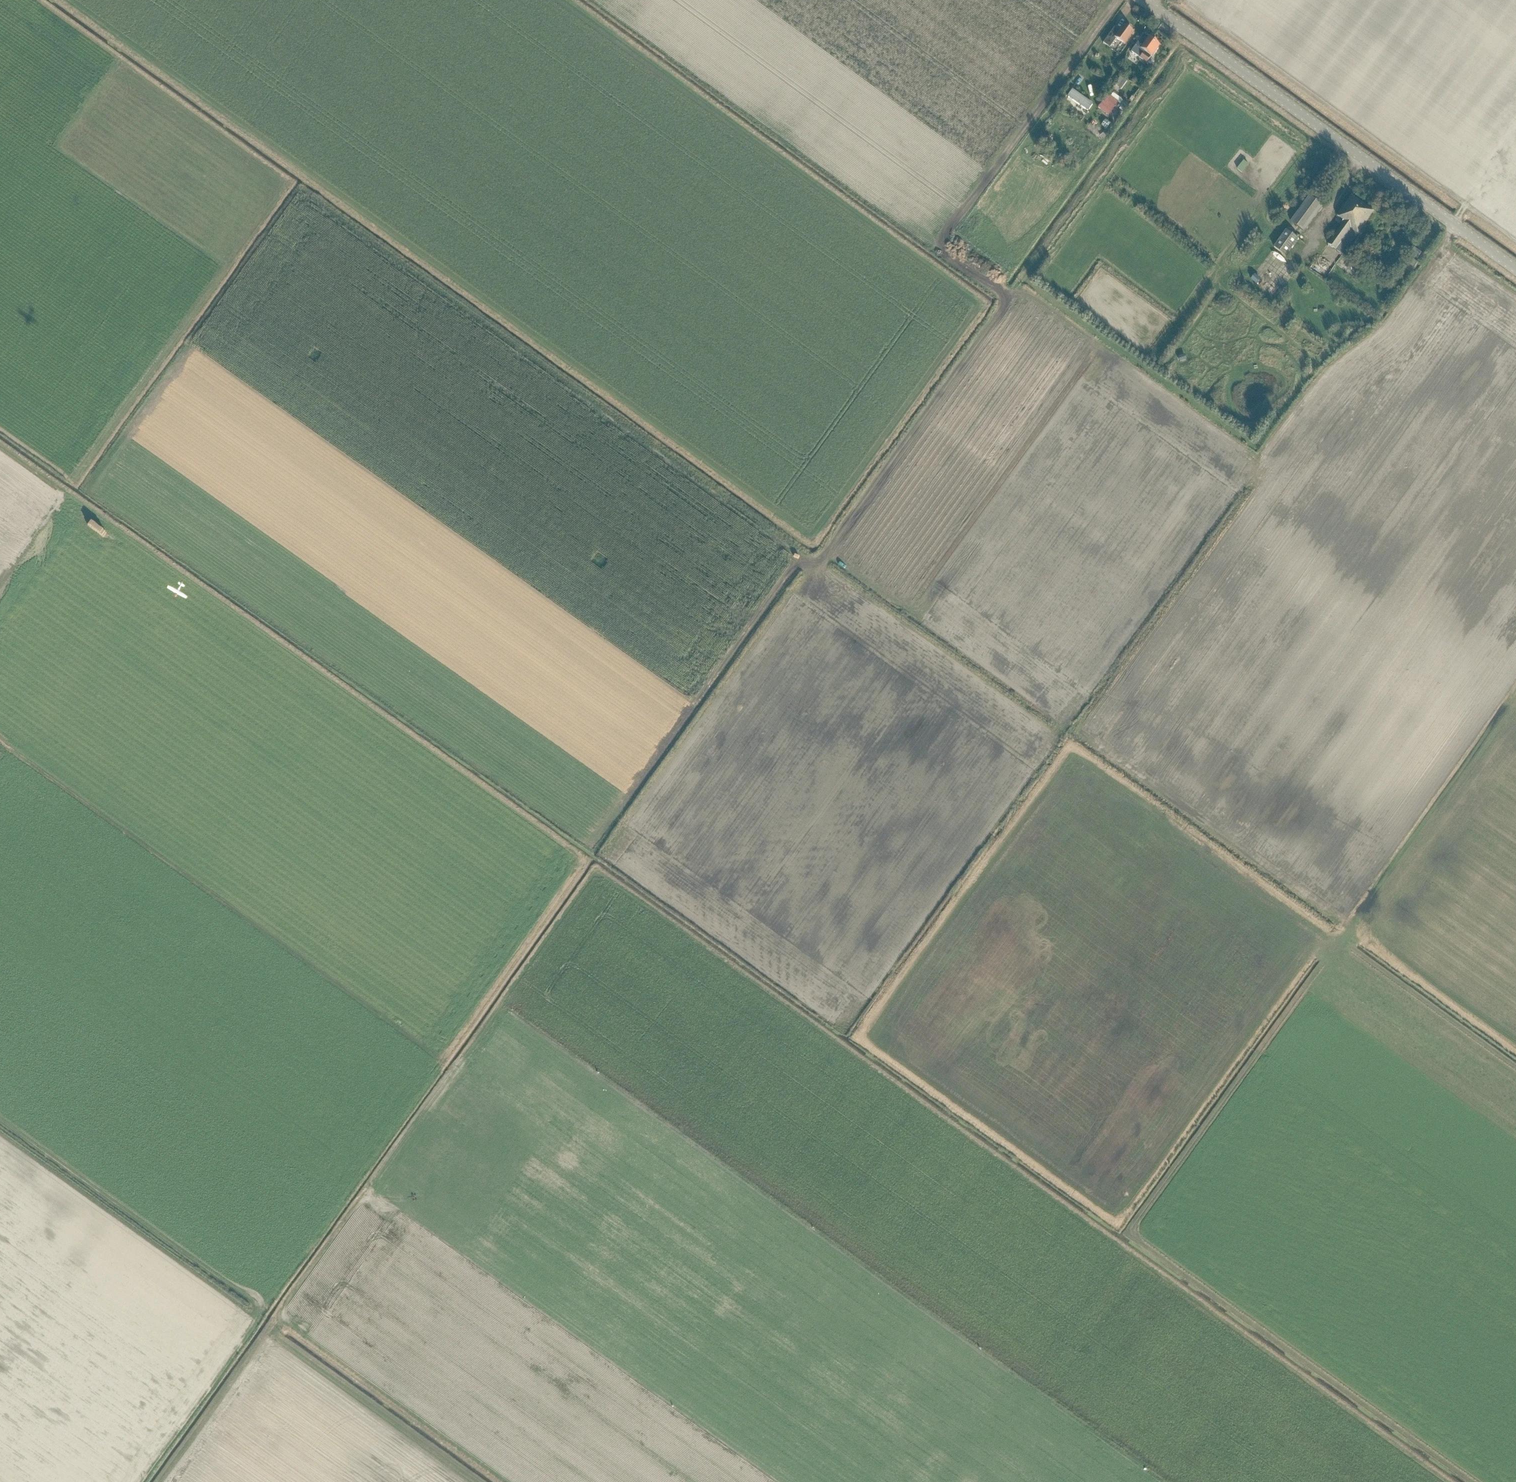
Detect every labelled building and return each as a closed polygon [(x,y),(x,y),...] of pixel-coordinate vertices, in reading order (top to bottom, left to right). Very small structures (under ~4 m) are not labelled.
[(1113,29),(1102,44),(1109,49),(1115,40),(1123,45),(1132,33),(1123,26),(1118,32),(1113,29)] [(1135,46),(1130,53),(1139,59),(1146,64),(1159,46),(1143,35),(1135,46)] [(1121,80),(1116,86),(1121,89),(1126,83),(1121,80)] [(1072,90),(1067,97),(1088,112),(1093,105),(1072,90)] [(1118,103),(1108,95),(1097,109),(1108,117),(1118,103)] [(1358,221),(1365,225),(1374,213),(1352,196),(1346,204),(1362,215),(1358,221)] [(1311,197),(1291,223),(1304,233),(1323,206),(1311,197)] [(1343,256),(1365,225),(1358,221),(1362,215),(1346,204),(1337,217),(1344,222),(1342,224),(1343,225),(1328,246),(1343,256)] [(1287,230),(1274,248),(1287,257),(1299,239),(1287,230)] [(1415,251),(1412,255),(1419,259),(1422,255),(1415,251)] [(1412,259),(1405,269),(1411,273),(1418,263),(1412,259)] [(1256,275),(1252,280),(1257,284),(1261,279),(1256,275)]
